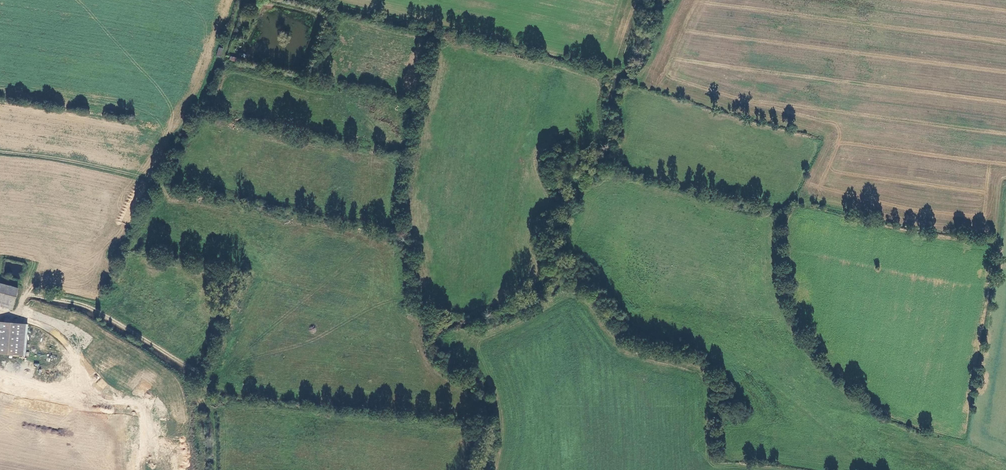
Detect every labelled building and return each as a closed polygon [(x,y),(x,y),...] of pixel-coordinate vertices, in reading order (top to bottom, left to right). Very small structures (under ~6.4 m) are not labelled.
[(15,303),(19,284),(0,280),(0,299),(15,303)] [(30,321),(0,319),(0,351),(29,352),(30,321)]
